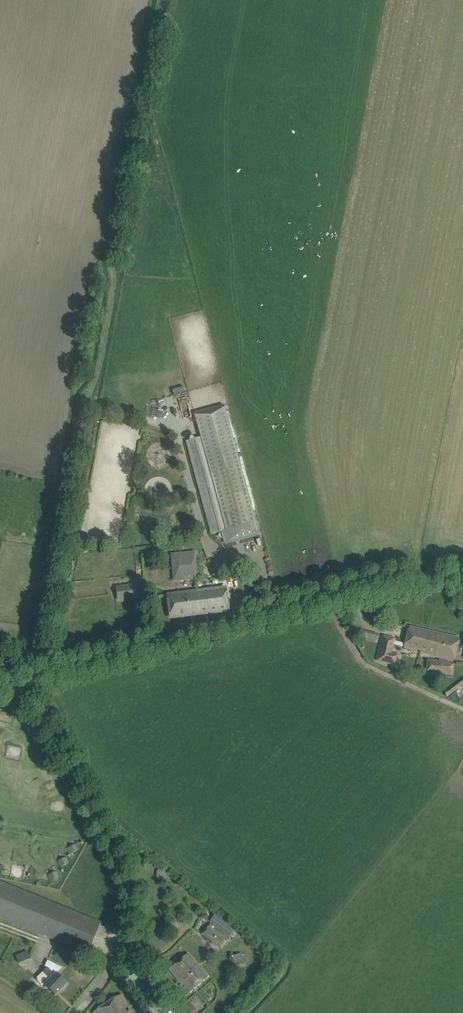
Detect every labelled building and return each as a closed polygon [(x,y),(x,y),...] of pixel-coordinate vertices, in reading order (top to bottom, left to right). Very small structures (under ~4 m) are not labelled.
[(260,535),(225,406),(195,414),(201,437),(185,441),(211,534),(221,531),(224,545),(260,535)] [(194,572),(195,579),(198,579),(195,551),(179,553),(181,574),(194,572)] [(173,582),(195,579),(194,572),(181,574),(179,553),(171,554),(173,582)] [(138,597),(136,585),(117,587),(119,600),(138,597)] [(227,610),(226,600),(225,589),(197,592),(199,614),(227,610)] [(171,617),(199,614),(197,592),(169,596),(171,617)] [(428,673),(434,673),(452,675),(453,662),(459,638),(409,627),(404,648),(439,658),(439,661),(429,660),(428,673)] [(392,653),(395,639),(383,636),(377,661),(397,666),(400,655),(392,653)] [(101,923),(0,882),(0,918),(88,954),(101,923)] [(225,943),(229,937),(211,923),(203,934),(214,942),(218,937),(225,943)] [(19,963),(32,958),(28,950),(16,956),(19,963)] [(188,953),(169,970),(180,984),(179,985),(187,994),(208,976),(188,953)] [(233,967),(238,965),(235,956),(234,956),(233,953),(229,954),(231,957),(230,958),(233,967)] [(44,984),(48,988),(55,995),(67,984),(57,973),(62,968),(49,961),(46,966),(48,968),(39,977),(38,981),(42,985),(44,984)] [(127,1006),(122,994),(94,1012),(132,1012),(130,1010),(127,1012),(124,1008),(127,1006)]
